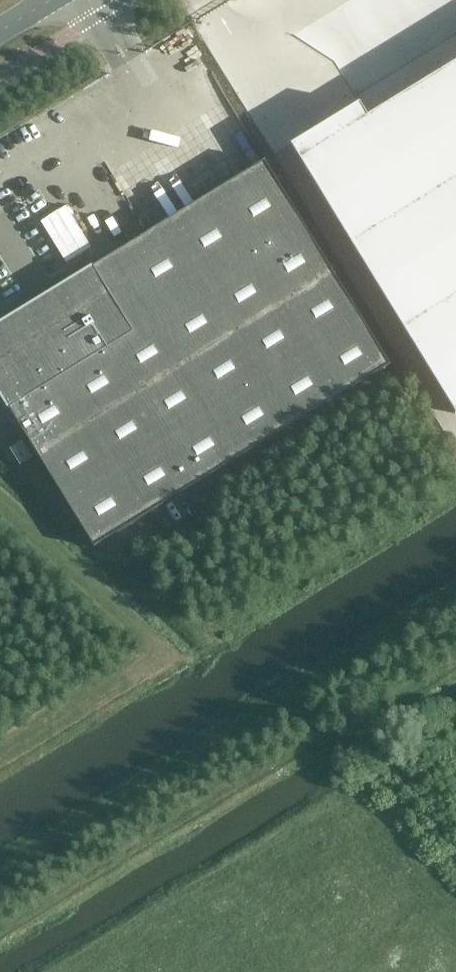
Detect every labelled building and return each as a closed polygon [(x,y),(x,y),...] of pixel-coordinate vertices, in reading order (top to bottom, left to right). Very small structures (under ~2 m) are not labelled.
[(289,145),(455,413),(455,61),(367,116),(359,102),(289,145)] [(0,321),(0,396),(36,454),(94,547),(103,541),(153,510),(183,492),(390,365),(264,160),(148,231),(0,321)] [(33,457),(22,440),(20,441),(9,448),(20,465),(33,457)]
